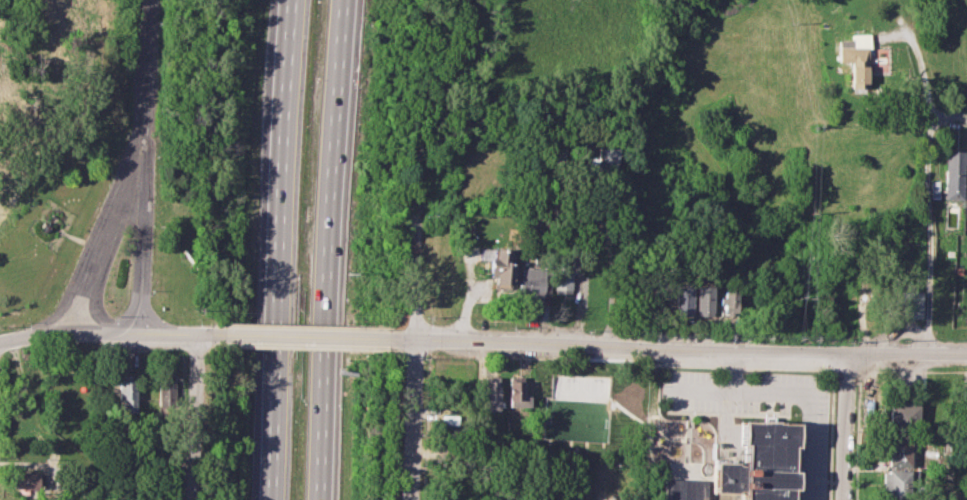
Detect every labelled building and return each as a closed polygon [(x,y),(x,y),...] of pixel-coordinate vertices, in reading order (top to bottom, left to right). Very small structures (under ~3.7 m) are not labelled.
[(837,40),(838,62),(851,61),(851,92),(868,92),(868,34),(851,34),(851,40),(837,40)] [(614,148),(594,148),(594,159),(587,159),(587,169),(593,170),(593,172),(613,173),(614,148)] [(964,200),(965,151),(946,151),(945,199),(964,200)] [(512,290),(513,249),(479,248),(479,259),(488,260),(488,276),(493,276),(493,289),(512,290)] [(520,293),(548,293),(549,269),(520,268),(520,293)] [(571,273),(554,273),(553,293),(570,294),(571,273)] [(691,316),(692,286),(676,285),(675,315),(691,316)] [(713,286),(696,286),(696,315),(713,316),(713,286)] [(737,314),(737,290),(721,290),(721,314),(737,314)] [(923,318),(922,291),(902,292),(903,319),(923,318)] [(123,399),(122,412),(135,412),(136,376),(120,375),(119,398),(123,399)] [(175,376),(159,376),(158,406),(174,406),(175,376)] [(497,410),(498,377),(484,376),(483,410),(497,410)] [(530,406),(530,395),(523,395),(523,376),(508,377),(508,407),(530,406)] [(918,427),(917,399),(888,400),(888,427),(918,427)] [(791,471),(788,471),(789,445),(793,445),(794,423),(740,421),(739,445),(743,445),(742,462),(714,460),(712,492),(741,494),(741,499),(790,499),(791,471)] [(910,467),(910,439),(887,439),(886,466),(910,467)] [(881,470),(881,496),(908,497),(909,471),(881,470)] [(12,488),(19,488),(19,493),(38,493),(38,472),(13,472),(12,488)] [(707,480),(665,478),(664,499),(707,499),(707,480)]
